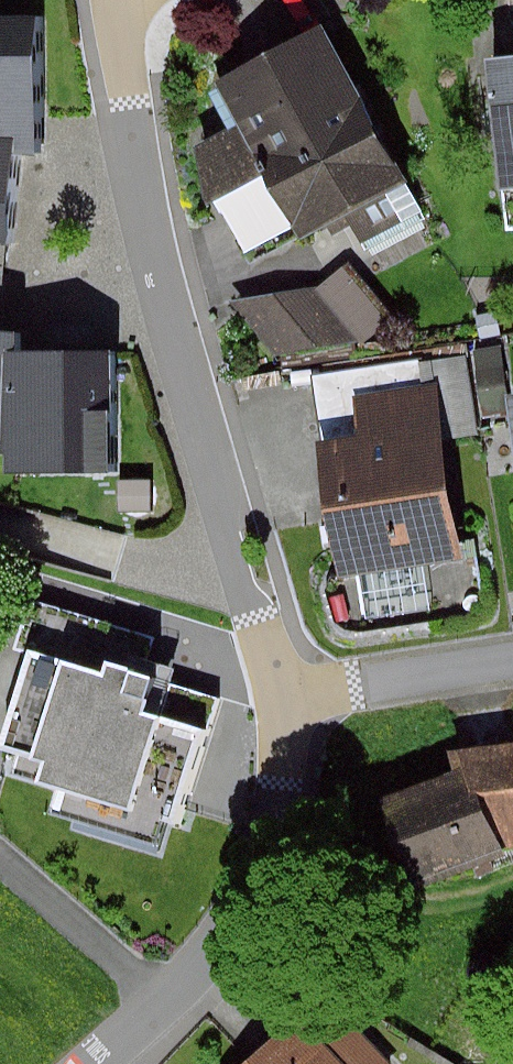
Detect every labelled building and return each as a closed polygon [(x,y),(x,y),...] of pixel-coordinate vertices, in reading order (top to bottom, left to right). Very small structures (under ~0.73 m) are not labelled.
[(0,4),(0,240),(16,242),(21,145),(49,145),(51,5),(0,4)] [(219,91),(235,118),(196,141),(232,203),(270,181),(309,246),(424,178),(333,24),(219,91)] [(502,58),(512,155),(512,57),(502,58)] [(401,313),(354,263),(331,285),(330,284),(250,293),(297,346),(375,337),(401,313)] [(0,316),(0,457),(15,459),(16,470),(123,468),(121,349),(27,349),(29,319),(0,316)] [(338,443),(364,575),(475,553),(453,442),(496,434),(481,361),(376,382),(386,434),(338,443)] [(155,629),(44,597),(31,642),(42,645),(9,752),(192,806),(225,699),(141,674),(155,629)] [(471,759),(508,832),(512,831),(512,727),(468,732),(471,759)] [(512,844),(508,832),(471,759),(402,781),(430,870),(512,844)] [(407,1053),(364,1007),(333,1035),(310,1010),(252,1063),(395,1063),(407,1053)]
